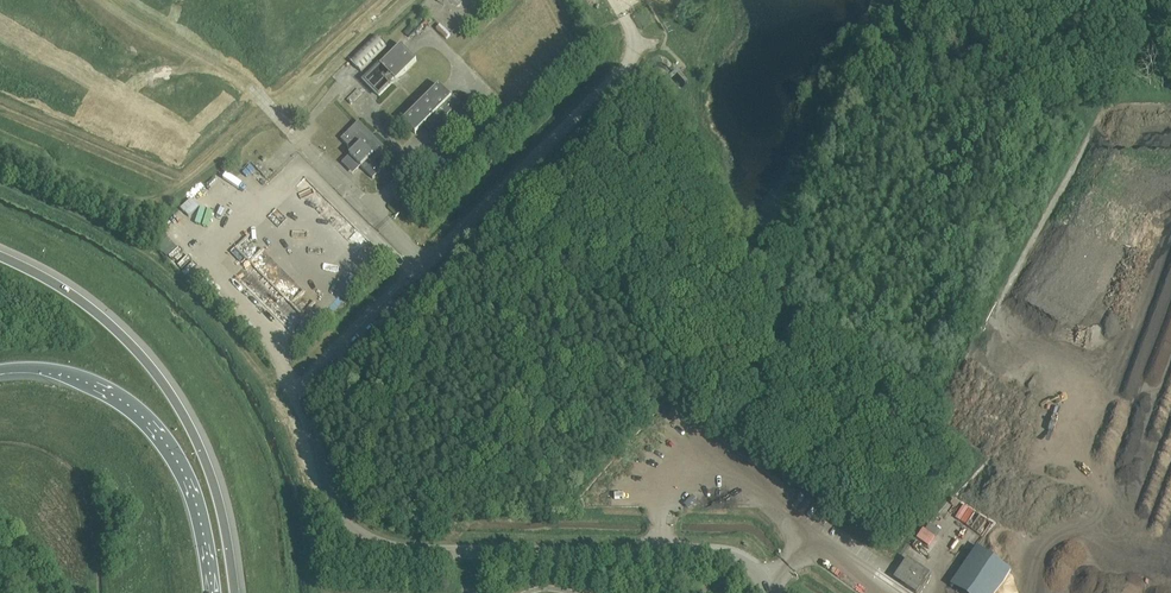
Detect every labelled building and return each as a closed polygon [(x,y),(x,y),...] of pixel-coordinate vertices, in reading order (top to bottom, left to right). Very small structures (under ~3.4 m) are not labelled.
[(363,73),(388,47),(374,35),(350,60),(363,73)] [(417,60),(412,56),(401,45),(366,82),(380,96),(395,80),(397,81),(417,60)] [(451,97),(441,87),(440,85),(403,121),(416,134),(424,125),(431,132),(460,103),(453,95),(451,97)] [(359,89),(347,100),(351,104),(363,93),(359,89)] [(386,148),(372,134),(359,122),(341,139),(353,151),(350,155),(352,157),(346,163),(354,171),(360,165),(373,179),(382,170),(373,161),(386,148)] [(417,217),(412,213),(408,217),(412,222),(417,217)] [(168,236),(157,246),(170,261),(174,257),(170,253),(177,246),(168,236)] [(940,517),(931,528),(941,535),(950,525),(940,517)] [(951,586),(963,592),(996,592),(1012,567),(977,545),(951,586)] [(906,587),(915,592),(919,592),(931,575),(909,560),(898,575),(910,583),(906,587)]
